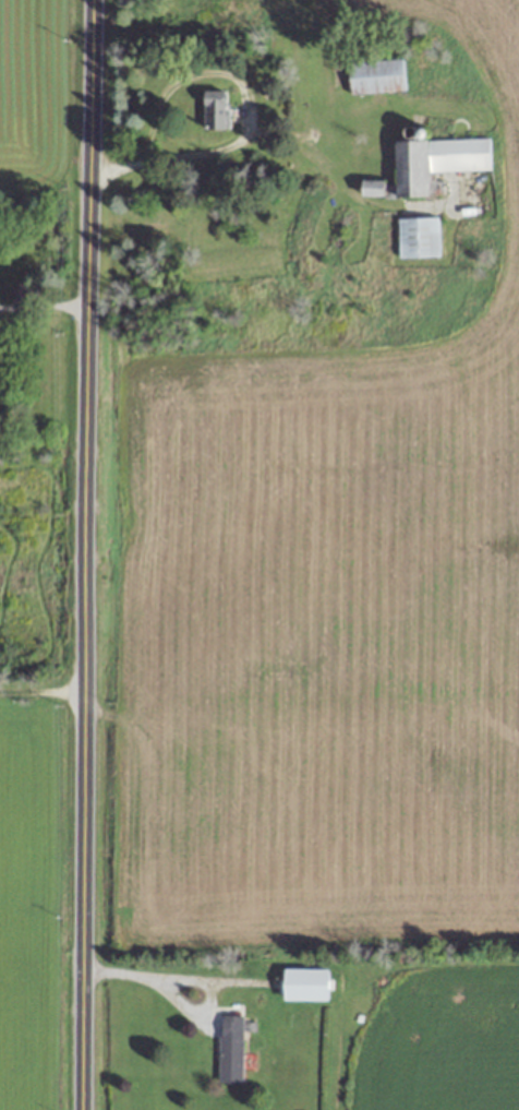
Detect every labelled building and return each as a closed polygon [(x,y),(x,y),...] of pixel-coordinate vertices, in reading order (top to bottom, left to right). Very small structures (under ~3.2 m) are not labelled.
[(403,91),(402,59),(347,61),(348,93),(403,91)] [(203,90),(203,128),(226,128),(226,90),(203,90)] [(394,139),(395,196),(442,195),(442,180),(428,181),(428,171),(488,170),(488,138),(394,139)] [(397,218),(398,258),(438,257),(437,217),(397,218)] [(282,1000),(326,1000),(326,969),(282,969),(282,1000)] [(241,1083),(242,1015),(218,1015),(217,1083),(241,1083)]
